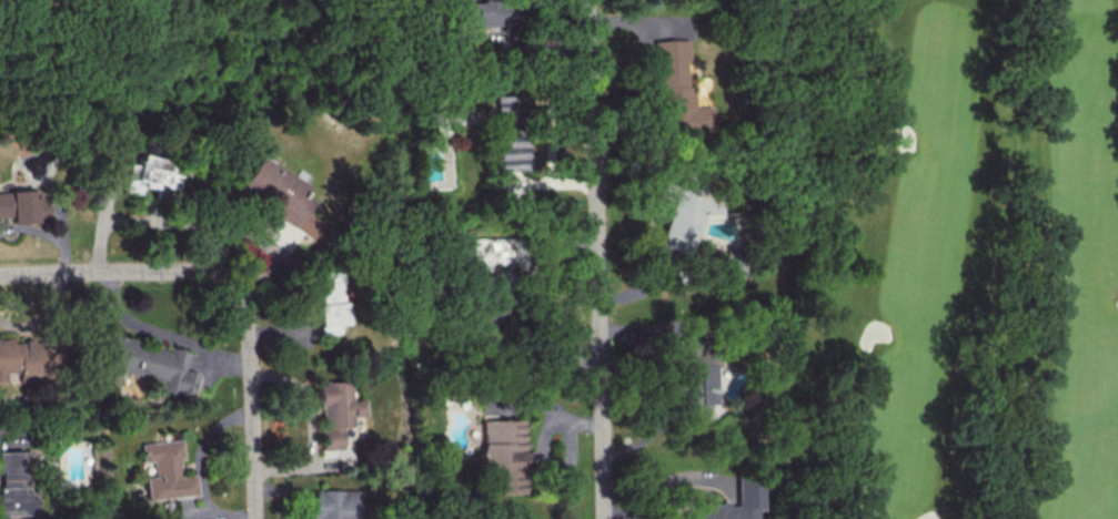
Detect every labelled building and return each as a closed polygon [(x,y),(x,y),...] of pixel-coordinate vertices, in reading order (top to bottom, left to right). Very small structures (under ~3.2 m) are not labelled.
[(509,24),(508,2),(467,4),(467,0),(448,0),(449,7),(456,7),(457,27),(509,24)] [(709,131),(708,106),(691,106),(690,85),(685,85),(683,39),(652,40),(655,133),(709,131)] [(523,170),(521,95),(493,96),(495,171),(523,170)] [(128,163),(122,190),(139,194),(140,185),(158,189),(158,186),(175,189),(178,174),(174,173),(176,162),(139,154),(136,165),(128,163)] [(313,235),(321,221),(307,213),(315,198),(306,193),(311,185),(259,155),(238,192),(313,235)] [(658,246),(689,253),(705,190),(663,179),(658,198),(669,201),(658,246)] [(47,222),(46,190),(0,191),(0,217),(10,217),(10,223),(47,222)] [(320,334),(340,333),(340,324),(345,324),(342,270),(320,271),(322,303),(319,303),(320,334)] [(103,367),(160,381),(158,391),(190,399),(197,373),(184,370),(188,352),(167,347),(167,348),(111,335),(103,367)] [(4,381),(4,372),(18,372),(17,379),(50,380),(51,340),(0,339),(0,381),(4,381)] [(686,343),(686,419),(705,419),(705,404),(716,404),(716,368),(719,368),(719,354),(704,354),(704,343),(686,343)] [(320,450),(341,449),(341,427),(352,427),(352,416),(365,416),(364,399),(350,400),(350,381),(318,382),(320,450)] [(480,420),(480,471),(498,471),(498,493),(524,492),(524,419),(480,420)] [(145,499),(194,494),(192,474),(179,476),(177,459),(182,458),(180,439),(139,443),(141,462),(151,461),(152,476),(143,477),(145,499)] [(29,451),(0,451),(0,515),(30,515),(29,451)] [(758,510),(761,509),(764,474),(737,471),(734,505),(710,503),(696,506),(695,518),(758,518),(758,510)] [(311,490),(311,518),(341,518),(358,518),(358,490),(311,490)]
